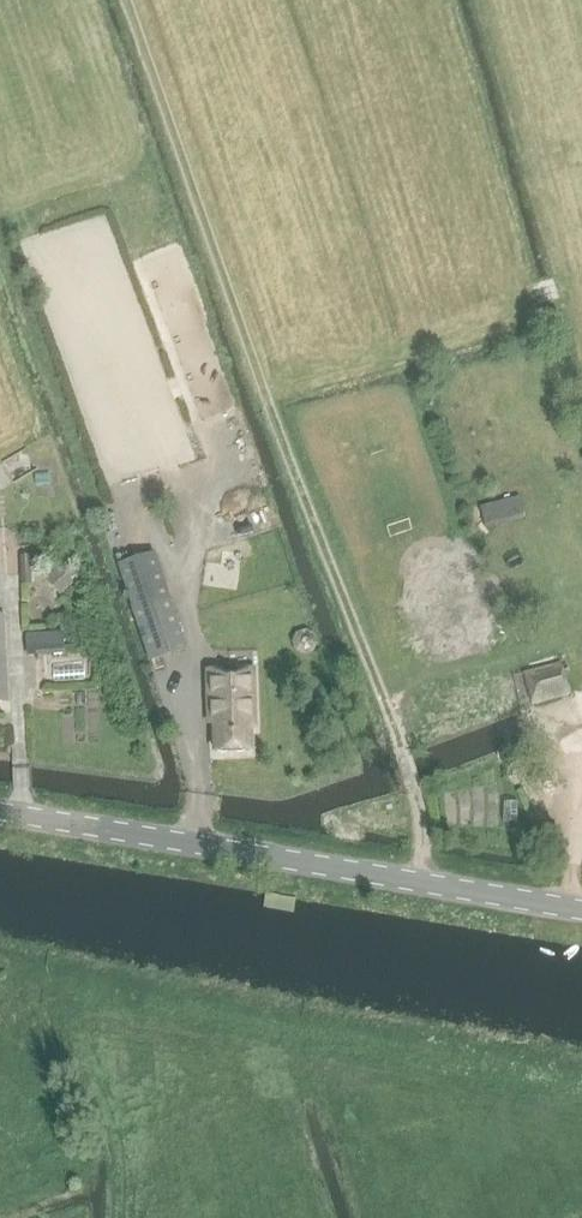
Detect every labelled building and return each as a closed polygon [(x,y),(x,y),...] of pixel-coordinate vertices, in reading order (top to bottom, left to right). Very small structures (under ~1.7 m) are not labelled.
[(232,516),(272,509),(268,485),(228,491),(232,516)] [(519,497),(477,508),(482,530),(525,519),(519,497)] [(237,543),(279,531),(273,508),(244,517),(246,526),(211,537),(223,578),(245,572),(237,543)] [(132,611),(170,599),(155,553),(117,565),(132,611)] [(75,580),(62,565),(45,581),(59,595),(75,580)] [(304,655),(314,653),(318,644),(315,634),(306,630),(296,633),(292,642),(294,651),(304,655)] [(63,632),(25,635),(27,657),(64,654),(63,632)] [(570,695),(560,662),(523,672),(532,705),(570,695)] [(249,728),(254,728),(253,673),(209,674),(210,724),(216,724),(216,750),(249,749),(249,728)]
